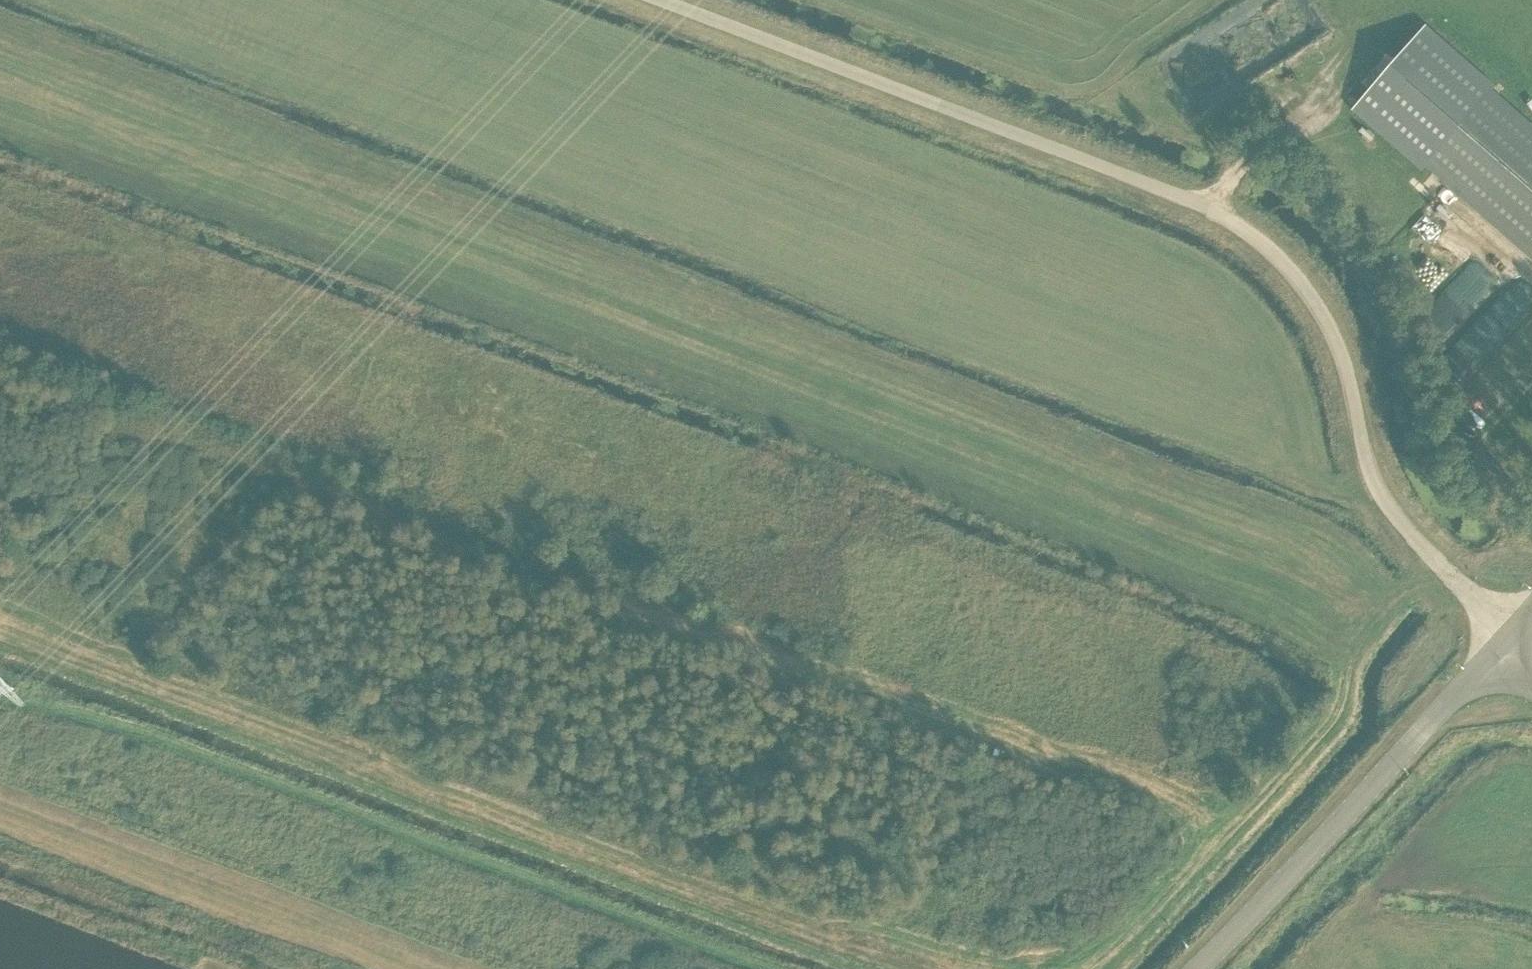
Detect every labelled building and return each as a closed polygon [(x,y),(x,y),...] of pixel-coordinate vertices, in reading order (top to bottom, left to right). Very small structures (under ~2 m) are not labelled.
[(1354,110),(1422,170),(1424,167),(1531,261),(1531,127),(1491,91),(1493,88),(1425,29),(1354,110)] [(1420,285),(1427,295),(1458,272),(1451,262),(1420,285)]
